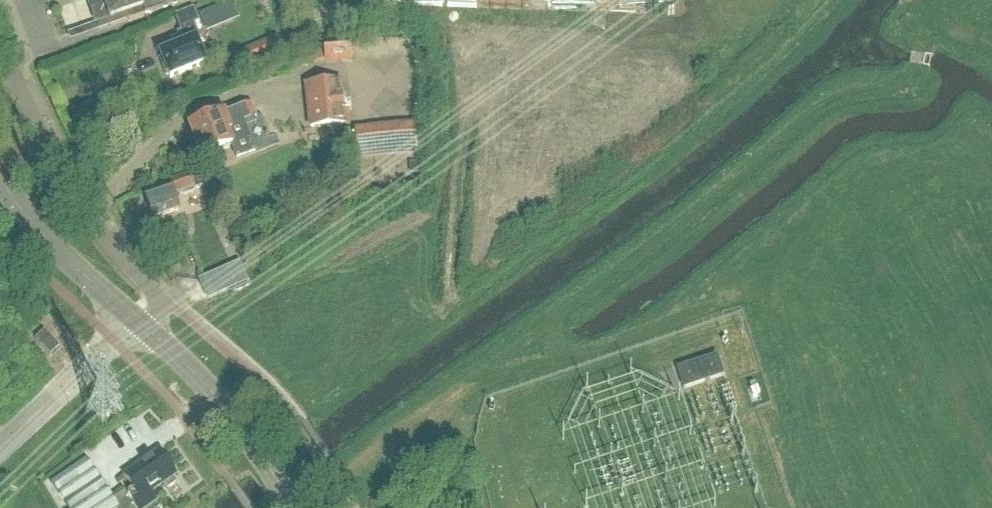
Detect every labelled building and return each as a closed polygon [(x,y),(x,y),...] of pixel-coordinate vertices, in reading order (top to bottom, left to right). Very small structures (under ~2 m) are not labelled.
[(97,26),(127,16),(130,23),(196,0),(88,0),(97,26)] [(229,5),(200,17),(206,32),(235,20),(229,5)] [(175,50),(161,56),(165,66),(163,69),(167,77),(170,78),(171,81),(207,66),(197,43),(201,41),(195,27),(200,25),(194,11),(176,18),(182,34),(178,35),(180,39),(172,42),(175,50)] [(354,43),(325,48),(329,69),(358,64),(354,43)] [(931,57),(910,53),(908,64),(929,68),(931,57)] [(342,82),(305,86),(310,131),(347,127),(346,122),(351,122),(350,105),(344,105),(342,82)] [(257,156),(245,127),(258,121),(252,106),(191,131),(203,161),(234,148),(240,163),(257,156)] [(194,196),(196,192),(191,177),(170,186),(171,190),(146,199),(154,221),(179,212),(175,200),(181,198),(185,199),(194,196)] [(45,333),(37,341),(51,357),(60,349),(45,333)] [(716,355),(676,369),(683,389),(723,376),(716,355)] [(161,452),(136,470),(136,469),(125,477),(134,491),(129,494),(139,507),(145,507),(158,499),(153,493),(164,485),(168,491),(178,484),(174,478),(177,476),(161,452)] [(85,464),(53,486),(68,507),(114,507),(85,464)]
